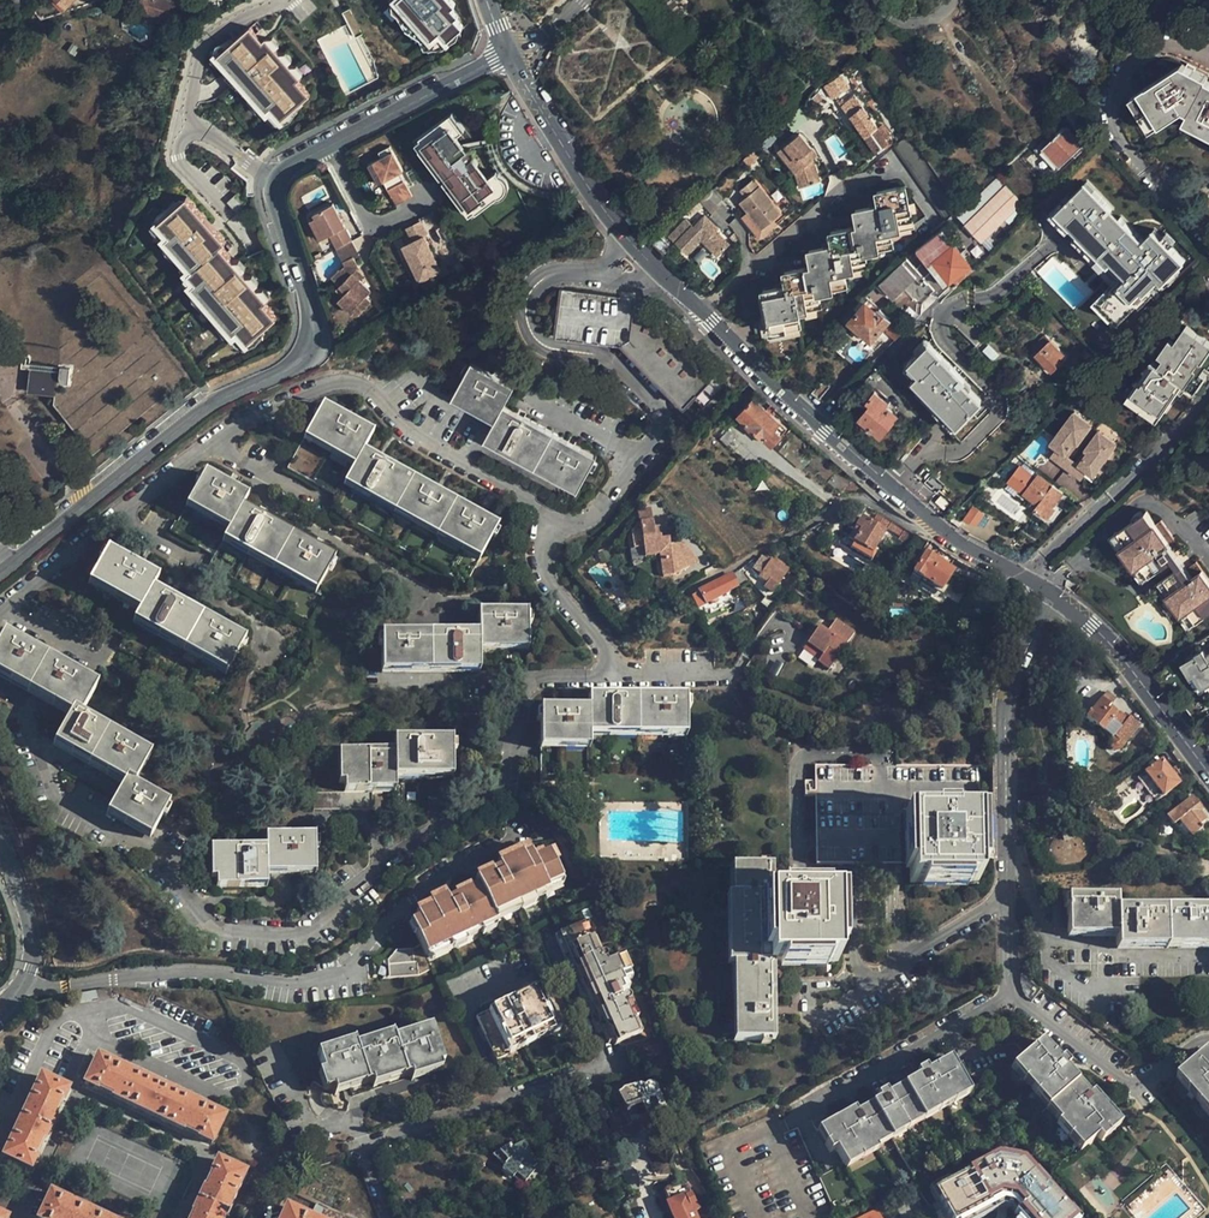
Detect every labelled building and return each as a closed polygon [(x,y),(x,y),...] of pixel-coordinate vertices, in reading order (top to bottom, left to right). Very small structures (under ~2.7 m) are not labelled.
[(148,16),(170,23),(177,2),(171,0),(153,0),(148,16)] [(399,5),(432,44),(440,35),(448,46),(462,34),(454,25),(459,21),(451,14),(455,11),(445,0),(405,0),(399,5)] [(265,39),(252,22),(221,48),(268,103),(272,99),(282,111),(308,91),(296,76),(299,73),(267,37),(265,39)] [(842,73),(825,84),(834,98),(851,86),(842,73)] [(1198,88),(1200,85),(1179,74),(1126,105),(1148,139),(1181,119),(1185,120),(1180,129),(1208,146),(1208,94),(1198,88)] [(852,113),(864,104),(857,94),(842,103),(849,115),(852,113)] [(889,142),(864,104),(852,113),(875,150),(889,142)] [(799,108),(806,121),(810,116),(801,106),(799,108)] [(799,126),(806,121),(799,108),(790,116),(799,126)] [(450,109),(443,114),(448,122),(456,117),(450,109)] [(875,150),(852,113),(849,115),(841,120),(865,157),(875,150)] [(462,127),(456,117),(448,122),(443,114),(416,130),(467,211),(493,194),(489,187),(497,182),(490,171),(475,181),(471,183),(444,139),(448,136),(462,127)] [(1056,172),(1084,147),(1066,128),(1052,141),(1048,136),(1035,149),(1056,172)] [(467,211),(416,130),(410,134),(461,215),(467,211)] [(812,161),(811,159),(806,154),(811,150),(798,135),(778,152),(796,173),(802,187),(821,180),(812,161)] [(946,218),(958,207),(906,135),(894,145),(946,218)] [(454,147),(448,136),(444,139),(471,183),(475,181),(454,147)] [(766,139),(760,145),(765,150),(771,144),(766,139)] [(376,158),(364,164),(373,183),(379,180),(383,187),(394,181),(391,175),(395,173),(398,171),(385,146),(373,152),(376,158)] [(373,152),(371,148),(351,158),(375,205),(388,198),(383,187),(379,180),(373,183),(364,164),(376,158),(373,152)] [(806,154),(811,159),(816,156),(811,150),(806,154)] [(780,213),(754,178),(739,189),(744,196),(738,201),(760,228),(780,213)] [(408,196),(399,179),(394,181),(383,187),(388,198),(392,205),(408,196)] [(965,224),(1002,189),(996,183),(993,180),(956,215),(965,224)] [(1121,283),(1136,297),(1147,287),(1149,289),(1162,276),(1167,281),(1188,259),(1156,227),(1145,238),(1088,181),(1059,210),(1127,277),(1121,283)] [(501,189),(497,182),(489,187),(493,194),(501,189)] [(1007,185),(1002,189),(965,224),(982,241),(1017,207),(1024,214),(1029,209),(1007,185)] [(865,267),(863,252),(890,246),(888,232),(910,227),(903,187),(902,187),(876,191),(879,205),(854,210),(857,228),(830,232),(832,246),(808,250),(810,267),(802,269),(783,272),(786,285),(761,290),(763,299),(745,302),(748,320),(766,317),(769,333),(797,328),(794,312),(818,307),(815,292),(844,287),(842,271),(865,267)] [(715,207),(724,198),(715,188),(701,201),(725,226),(729,222),(715,207)] [(242,331),(248,342),(279,312),(264,297),(269,294),(223,240),(230,235),(189,191),(153,218),(166,228),(161,231),(190,263),(186,267),(193,276),(190,279),(236,334),(242,331)] [(334,246),(348,240),(328,200),(307,211),(310,216),(312,215),(323,234),(326,232),(334,246)] [(312,215),(310,216),(307,217),(317,237),(323,234),(312,215)] [(730,246),(716,233),(719,230),(706,217),(694,229),(685,220),(669,237),(687,254),(700,241),(718,258),(730,246)] [(427,279),(410,245),(414,243),(406,227),(392,235),(400,250),(390,255),(407,289),(427,279)] [(951,279),(957,286),(965,278),(973,270),(941,229),(917,249),(944,285),(951,279)] [(355,254),(348,240),(334,246),(333,247),(340,261),(350,256),(355,254)] [(364,291),(354,281),(347,274),(352,269),(355,266),(350,256),(340,261),(343,266),(337,272),(334,270),(327,277),(335,285),(342,291),(338,296),(351,309),(355,313),(366,302),(359,295),(364,291)] [(893,296),(913,276),(901,264),(880,284),(893,296)] [(347,274),(354,281),(359,276),(352,269),(347,274)] [(187,382),(107,279),(27,343),(26,345),(24,367),(34,369),(31,394),(56,396),(55,404),(95,455),(187,382)] [(342,291),(335,285),(331,289),(338,296),(342,291)] [(728,382),(673,327),(665,319),(662,317),(659,315),(656,314),(653,313),(644,312),(639,307),(634,306),(635,298),(560,290),(555,329),(623,337),(628,343),(634,349),(629,354),(693,417),(728,382)] [(351,309),(338,296),(334,300),(347,313),(351,309)] [(889,317),(879,308),(874,312),(864,302),(850,317),(871,336),(881,325),(889,317)] [(850,317),(845,312),(835,322),(868,355),(889,333),(881,325),(871,336),(850,317)] [(903,331),(889,317),(881,325),(895,339),(903,331)] [(1208,357),(1208,345),(1182,326),(1156,365),(1150,361),(1128,391),(1161,414),(1182,384),(1188,388),(1208,357)] [(958,423),(982,400),(963,380),(966,378),(929,340),(907,361),(919,373),(914,377),(958,423)] [(1037,354),(1053,370),(1067,358),(1052,340),(1037,354)] [(597,456),(503,404),(513,386),(471,362),(455,392),(497,416),(487,434),(581,485),(597,456)] [(805,397),(814,405),(825,391),(817,384),(805,397)] [(899,413),(886,402),(888,399),(878,390),(869,399),(872,403),(860,416),(881,434),(899,413)] [(771,445),(786,430),(752,398),(738,413),(771,445)] [(498,525),(362,450),(373,432),(322,404),(303,440),(351,467),(341,485),(479,561),(498,525)] [(1093,475),(1117,447),(1076,412),(1052,441),(1058,446),(1051,454),(1081,479),(1088,471),(1093,475)] [(1063,495),(1053,486),(1037,473),(1033,477),(1019,467),(1007,481),(1023,494),(1022,497),(1046,516),(1063,495)] [(334,558),(241,508),(247,496),(204,473),(184,509),(227,532),(221,543),(314,594),(334,558)] [(1143,512),(1132,501),(1107,524),(1118,535),(1116,537),(1132,554),(1134,552),(1145,563),(1160,549),(1169,540),(1166,537),(1143,512)] [(974,527),(983,515),(973,507),(964,520),(974,527)] [(641,521),(652,520),(651,508),(640,509),(641,521)] [(1148,508),(1143,512),(1166,537),(1170,532),(1148,508)] [(909,547),(916,537),(877,513),(873,519),(886,528),(898,536),(897,539),(909,547)] [(871,554),(884,531),(861,517),(855,528),(860,531),(852,543),(871,554)] [(641,522),(644,558),(661,556),(662,572),(694,570),(691,542),(670,544),(669,536),(655,537),(654,521),(641,522)] [(1118,535),(1107,524),(1097,534),(1108,545),(1106,546),(1122,564),(1124,562),(1135,573),(1145,563),(1134,552),(1132,554),(1116,537),(1118,535)] [(1175,546),(1169,540),(1160,549),(1166,555),(1175,546)] [(1194,552),(1187,544),(1179,551),(1187,559),(1194,552)] [(1175,546),(1166,555),(1158,562),(1171,575),(1169,576),(1185,593),(1186,592),(1197,603),(1208,591),(1208,568),(1194,552),(1187,559),(1179,551),(1175,546)] [(244,639),(151,589),(157,579),(107,551),(88,586),(138,614),(132,624),(224,675),(244,639)] [(940,593),(954,573),(925,553),(912,573),(940,593)] [(763,588),(770,593),(788,569),(772,559),(758,578),(766,583),(763,588)] [(1171,575),(1158,562),(1148,571),(1161,584),(1156,589),(1171,605),(1176,601),(1187,612),(1197,603),(1186,592),(1185,593),(1169,576),(1171,575)] [(736,585),(730,575),(698,593),(705,605),(726,593),(725,591),(736,585)] [(526,652),(526,611),(478,612),(478,631),(381,633),(381,669),(478,667),(479,652),(526,652)] [(817,627),(806,643),(833,661),(852,633),(853,632),(829,617),(821,629),(817,627)] [(80,716),(97,685),(3,634),(0,639),(0,672),(71,711),(54,741),(125,780),(108,811),(151,834),(168,806),(133,787),(150,755),(80,716)] [(1207,655),(1204,650),(1194,655),(1195,659),(1186,664),(1193,677),(1197,674),(1204,688),(1208,685),(1208,654),(1207,655)] [(1206,706),(1196,692),(1182,702),(1192,716),(1206,706)] [(1137,727),(1127,718),(1124,722),(1107,707),(1113,699),(1105,693),(1083,719),(1111,742),(1109,744),(1110,749),(1114,752),(1118,750),(1137,727)] [(685,737),(685,697),(587,697),(587,709),(538,709),(539,750),(587,750),(587,738),(685,737)] [(451,773),(452,738),(394,739),(394,751),(343,752),(344,792),(394,791),(394,774),(451,773)] [(1178,784),(1160,760),(1149,768),(1147,767),(1144,768),(1143,769),(1143,772),(1162,796),(1178,785),(1178,784)] [(977,882),(976,766),(814,767),(816,865),(908,864),(908,883),(977,882)] [(1204,821),(1197,812),(1200,809),(1191,798),(1170,814),(1189,837),(1200,829),(1197,826),(1204,821)] [(1034,813),(1034,801),(1018,802),(1018,814),(1034,813)] [(315,874),(315,834),(266,834),(266,846),(215,847),(216,887),(266,886),(266,875),(315,874)] [(493,918),(491,913),(548,886),(546,883),(563,876),(550,846),(533,854),(530,847),(523,850),(522,846),(498,858),(499,861),(470,875),(469,876),(472,883),(441,897),(439,893),(422,901),(424,905),(412,911),(414,916),(407,919),(417,941),(391,953),(377,965),(381,980),(413,974),(429,966),(422,952),(493,918)] [(836,961),(835,893),(772,894),(771,866),(730,867),(732,1040),(773,1040),(772,962),(836,961)] [(1111,912),(1111,899),(1065,899),(1064,935),(1113,935),(1113,947),(1208,948),(1208,914),(1111,912)] [(588,922),(559,933),(601,1032),(605,1040),(609,1039),(610,1042),(612,1046),(640,1033),(634,1019),(638,1017),(631,1002),(627,1003),(624,995),(627,993),(626,990),(629,989),(626,983),(629,981),(626,973),(629,972),(626,965),(628,963),(625,955),(606,963),(604,960),(602,961),(599,955),(602,954),(588,922)] [(601,1032),(559,933),(554,936),(595,1034),(601,1032)] [(531,1032),(554,1021),(538,986),(475,1016),(492,1050),(517,1038),(521,1046),(534,1039),(531,1032)] [(96,999),(94,990),(70,995),(72,1004),(96,999)] [(558,1029),(554,1021),(531,1032),(534,1039),(558,1029)] [(445,1062),(433,1025),(396,1037),(394,1032),(357,1044),(356,1040),(318,1052),(324,1070),(319,1071),(326,1091),(336,1087),(338,1092),(374,1080),(376,1085),(412,1073),(414,1079),(444,1069),(442,1063),(445,1062)] [(517,1038),(492,1050),(495,1058),(521,1046),(517,1038)] [(1048,1108),(1080,1089),(1066,1072),(1070,1069),(1062,1060),(1058,1063),(1052,1055),(1041,1042),(1013,1066),(1048,1108)] [(1058,1063),(1062,1060),(1056,1052),(1052,1055),(1058,1063)] [(1201,1056),(1173,1082),(1208,1120),(1208,1065),(1201,1056)] [(222,1117),(162,1088),(161,1090),(154,1087),(155,1085),(96,1057),(82,1083),(95,1089),(96,1088),(113,1096),(113,1098),(181,1131),(183,1129),(199,1137),(198,1139),(208,1144),(222,1117)] [(924,1079),(922,1075),(915,1078),(917,1083),(894,1095),(885,1100),(882,1096),(873,1101),(875,1105),(855,1116),(853,1112),(815,1133),(824,1149),(829,1146),(837,1160),(868,1143),(867,1141),(961,1090),(947,1066),(933,1074),(924,1079)] [(1010,1069),(1044,1110),(1048,1108),(1013,1066),(1010,1069)] [(930,1070),(922,1075),(924,1079),(933,1074),(930,1070)] [(654,1095),(651,1084),(645,1086),(640,1076),(632,1079),(640,1100),(654,1095)] [(34,1156),(41,1142),(43,1142),(54,1119),(52,1118),(60,1102),(61,1102),(67,1090),(39,1077),(1,1157),(30,1169),(35,1157),(34,1156)] [(1173,1082),(1171,1085),(1208,1125),(1208,1120),(1173,1082)] [(1082,1092),(1080,1089),(1048,1108),(1062,1124),(1085,1151),(1096,1141),(1102,1146),(1109,1140),(1104,1134),(1116,1124),(1093,1096),(1088,1100),(1082,1092)] [(1088,1100),(1093,1096),(1087,1089),(1082,1092),(1088,1100)] [(964,1095),(961,1090),(867,1141),(868,1143),(870,1146),(964,1095)] [(891,1091),(882,1096),(885,1100),(894,1095),(891,1091)] [(1062,1124),(1048,1108),(1044,1110),(1059,1128),(1062,1124)] [(1085,1151),(1062,1124),(1059,1128),(1057,1129),(1079,1156),(1085,1151)] [(1104,1134),(1109,1140),(1121,1130),(1116,1124),(1104,1134)] [(500,1168),(521,1184),(529,1174),(529,1172),(536,1164),(523,1140),(510,1146),(508,1143),(491,1154),(503,1163),(500,1168)] [(871,1149),(870,1146),(868,1143),(837,1160),(840,1166),(871,1149)] [(935,1184),(958,1217),(1003,1193),(1018,1195),(1037,1217),(1074,1217),(1081,1213),(1025,1152),(1000,1147),(973,1162),(935,1184)] [(243,1173),(216,1159),(210,1172),(212,1173),(203,1189),(201,1188),(191,1212),(193,1212),(190,1217),(222,1217),(223,1216),(243,1173)] [(692,1213),(698,1210),(685,1180),(664,1189),(669,1202),(668,1202),(674,1217),(695,1217),(692,1213)] [(50,1192),(38,1217),(104,1217),(50,1192)] [(284,1206),(279,1217),(310,1217),(284,1206)] [(874,1210),(858,1217),(878,1217),(874,1210)]
